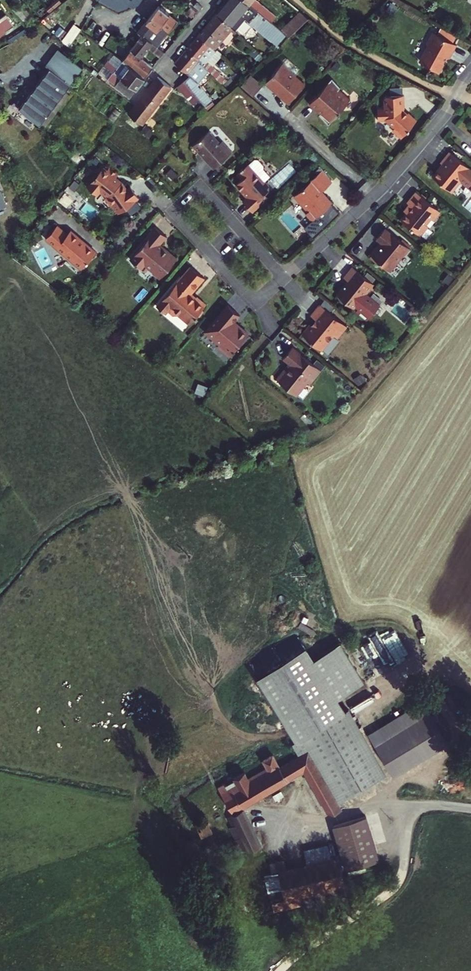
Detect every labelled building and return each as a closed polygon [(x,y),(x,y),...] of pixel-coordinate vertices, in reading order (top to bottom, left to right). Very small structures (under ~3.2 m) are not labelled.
[(99,0),(119,10),(128,7),(129,5),(132,0),(99,0)] [(244,0),(228,0),(217,14),(233,28),(235,29),(243,20),(256,30),(262,22),(264,24),(259,30),(280,47),(288,37),(280,30),(271,22),(244,0)] [(271,22),(276,17),(256,0),(244,0),(271,22)] [(203,7),(197,2),(194,6),(200,11),(203,7)] [(62,3),(55,9),(62,18),(68,13),(62,3)] [(165,11),(159,6),(138,32),(142,35),(157,47),(178,21),(169,14),(165,11)] [(198,12),(189,6),(187,7),(196,14),(198,12)] [(306,16),(300,11),(280,30),(288,37),(308,18),(306,16)] [(217,14),(199,36),(214,49),(221,41),(222,42),(233,28),(217,14)] [(14,27),(5,15),(0,18),(0,36),(14,27)] [(75,22),(64,37),(71,42),(82,27),(75,22)] [(61,26),(57,33),(64,37),(68,30),(61,26)] [(457,44),(434,31),(427,43),(429,47),(422,59),(423,62),(439,71),(444,63),(443,59),(446,54),(449,55),(452,53),(457,44)] [(144,78),(154,67),(141,56),(148,48),(161,58),(165,53),(157,47),(142,35),(132,49),(131,49),(138,54),(129,66),(144,78)] [(205,63),(215,51),(216,50),(214,49),(199,36),(187,49),(202,62),(200,64),(202,66),(205,63)] [(83,68),(57,48),(45,66),(49,69),(16,113),(23,117),(25,114),(39,125),(83,68)] [(131,49),(122,62),(129,66),(138,54),(131,49)] [(187,49),(175,63),(188,75),(183,81),(184,81),(206,107),(207,109),(215,102),(199,83),(209,72),(207,70),(205,68),(207,65),(205,63),(202,66),(200,64),(202,62),(187,49)] [(220,56),(215,51),(205,63),(207,65),(205,68),(207,70),(212,66),(220,56)] [(104,66),(112,72),(136,89),(144,78),(129,66),(122,62),(114,55),(109,62),(107,61),(104,66)] [(99,72),(107,78),(112,72),(104,66),(99,72)] [(207,70),(209,72),(219,83),(224,78),(212,66),(207,70)] [(293,75),(292,77),(281,66),(267,82),(277,92),(276,94),(287,104),(304,85),(293,75)] [(88,71),(83,68),(72,84),(76,87),(88,71)] [(109,82),(130,97),(136,89),(112,72),(107,78),(110,81),(109,82)] [(252,73),(242,84),(253,94),(263,83),(252,73)] [(158,77),(145,93),(158,103),(171,87),(158,77)] [(339,90),(341,87),(333,78),(310,102),(316,108),(317,107),(321,111),(319,113),(329,125),(351,100),(339,90)] [(184,81),(178,86),(200,112),(206,107),(184,81)] [(70,96),(65,92),(51,111),(56,114),(70,96)] [(158,103),(145,93),(129,114),(142,124),(158,103)] [(404,113),(403,97),(386,98),(383,102),(384,113),(377,113),(377,123),(385,122),(394,131),(392,133),(401,141),(410,131),(409,130),(416,122),(408,115),(407,116),(404,113)] [(114,122),(120,113),(113,108),(107,117),(114,122)] [(43,130),(56,114),(51,111),(39,125),(43,130)] [(205,158),(203,159),(213,170),(232,153),(222,141),(219,144),(208,132),(192,147),(198,154),(202,154),(205,158)] [(458,180),(468,168),(449,153),(440,163),(442,165),(431,177),(450,192),(459,182),(458,180)] [(242,180),(236,186),(247,198),(242,202),(252,213),(262,205),(266,201),(268,199),(265,195),(269,191),(270,186),(265,182),(267,181),(271,177),(264,170),(264,166),(258,160),(255,160),(247,167),(247,166),(243,170),(242,169),(240,171),(241,172),(237,175),(242,180)] [(117,177),(118,176),(109,169),(108,171),(104,168),(88,186),(98,194),(101,191),(107,197),(107,199),(111,203),(114,203),(120,213),(136,202),(135,201),(140,198),(135,190),(135,191),(130,187),(127,189),(125,184),(117,177)] [(111,168),(109,169),(118,176),(119,175),(111,168)] [(331,181),(321,170),(308,182),(309,183),(299,192),(299,193),(303,198),(307,198),(307,199),(306,200),(305,201),(305,205),(306,207),(309,210),(310,212),(312,216),(314,217),(316,217),(318,216),(333,203),(325,195),(324,196),(321,191),(331,181)] [(419,195),(414,191),(406,201),(410,205),(398,219),(417,236),(426,226),(424,224),(428,220),(431,219),(436,213),(436,209),(423,199),(419,195)] [(87,200),(81,208),(93,217),(99,210),(87,200)] [(341,213),(334,204),(313,221),(321,231),(341,213)] [(45,220),(40,226),(44,230),(49,224),(45,220)] [(49,236),(48,238),(82,268),(97,252),(84,241),(83,243),(78,239),(79,237),(70,229),(67,233),(58,226),(56,228),(49,236)] [(56,228),(54,227),(48,235),(49,236),(56,228)] [(160,245),(166,237),(154,227),(142,241),(144,243),(130,258),(140,266),(144,261),(152,268),(152,273),(159,279),(176,259),(166,251),(164,252),(161,249),(163,248),(160,245)] [(408,249),(383,229),(374,239),(381,245),(377,249),(376,249),(375,249),(374,250),(367,258),(376,265),(378,263),(388,272),(396,262),(395,261),(400,256),(403,255),(408,249)] [(374,286),(350,266),(342,277),(346,281),(342,285),(340,285),(334,293),(349,305),(354,305),(357,307),(354,311),(365,320),(369,314),(370,315),(372,314),(373,313),(374,312),(373,310),(378,304),(367,294),(374,286)] [(204,278),(191,267),(156,307),(164,314),(167,311),(172,315),(178,315),(189,324),(205,306),(196,298),(195,299),(190,295),(204,278)] [(346,327),(318,304),(309,314),(315,320),(310,325),(309,324),(300,333),(320,350),(332,335),(336,338),(346,327)] [(239,315),(227,305),(205,332),(218,343),(216,346),(228,356),(247,334),(238,326),(237,328),(231,323),(239,315)] [(320,372),(290,348),(281,359),(289,365),(282,373),(280,372),(274,379),(295,396),(308,380),(311,383),(320,372)] [(412,656),(395,624),(368,639),(385,670),(412,656)] [(302,738),(344,710),(336,697),(363,680),(340,640),(313,658),(305,645),(256,675),(295,741),(302,738)] [(448,743),(424,701),(369,733),(393,776),(448,743)] [(344,710),(302,738),(308,749),(279,766),(272,753),(262,760),(266,767),(248,777),(245,771),(233,778),(234,779),(226,784),(225,783),(218,787),(232,811),(304,770),(327,812),(333,812),(341,808),(337,800),(384,773),(346,708),(344,710)] [(264,853),(243,809),(227,817),(231,826),(229,826),(235,838),(233,839),(238,848),(241,884),(254,884),(251,857),(264,853)] [(349,821),(363,865),(378,860),(363,817),(349,821)] [(335,825),(350,870),(358,867),(363,865),(349,821),(348,819),(335,825)] [(202,837),(212,831),(208,822),(197,827),(202,837)] [(304,849),(307,864),(331,858),(327,843),(304,849)] [(302,896),(345,886),(345,884),(342,870),(338,856),(331,858),(307,864),(286,869),(284,859),(271,862),(273,872),(265,874),(274,911),(303,904),(302,896)] [(302,896),(303,904),(305,910),(314,908),(314,909),(350,900),(345,886),(302,896)]
